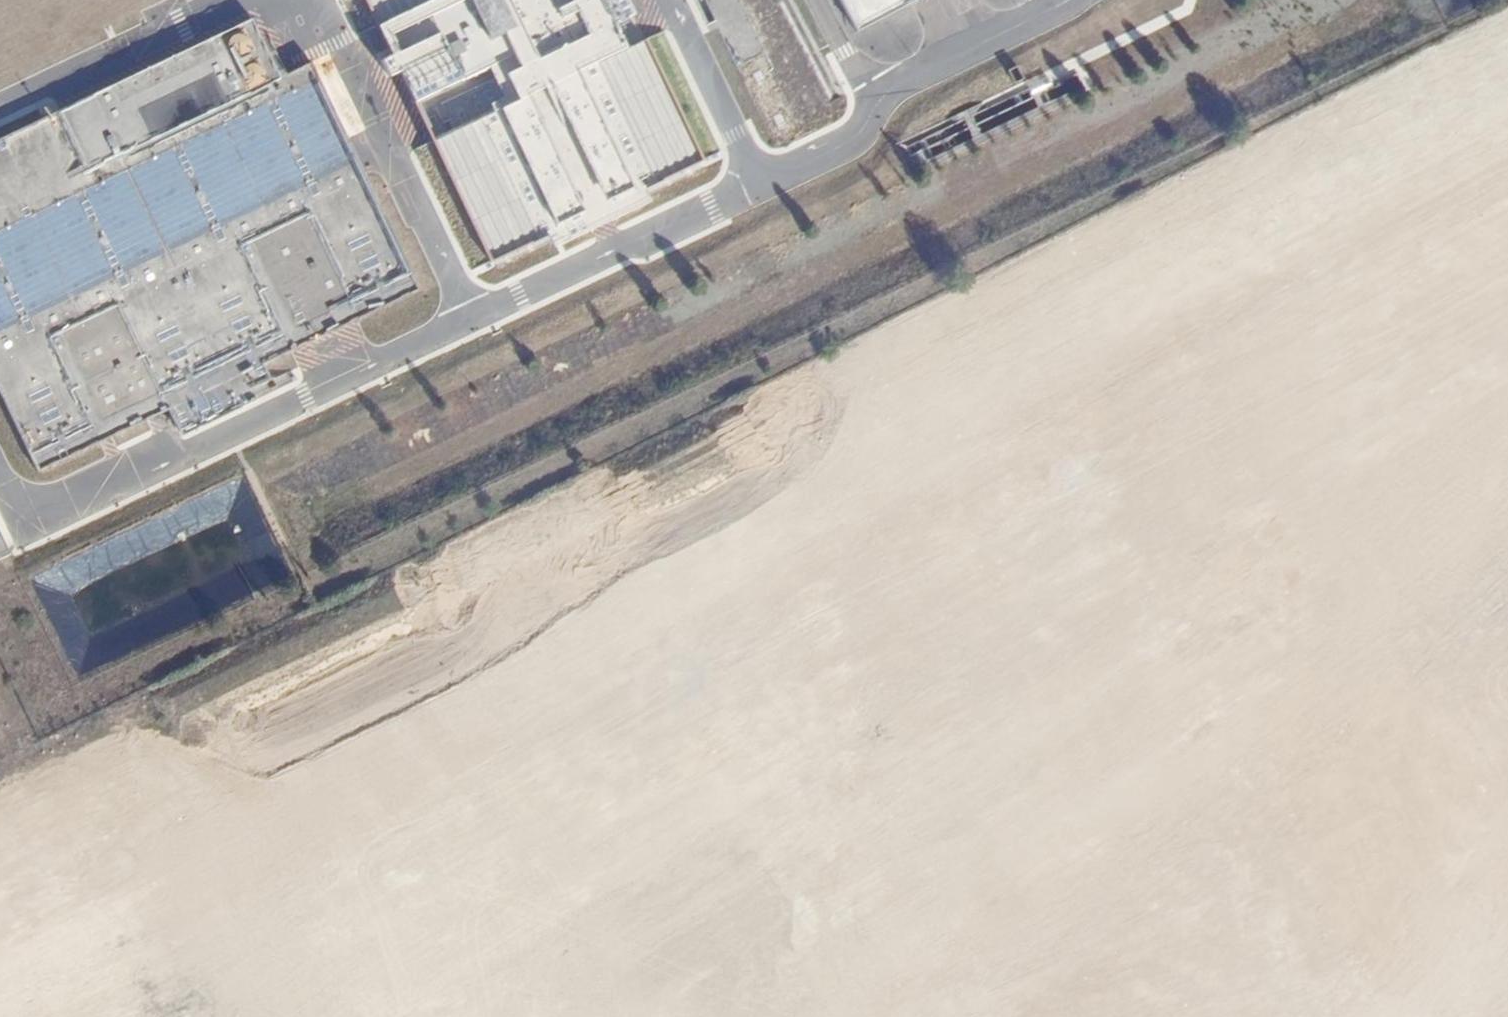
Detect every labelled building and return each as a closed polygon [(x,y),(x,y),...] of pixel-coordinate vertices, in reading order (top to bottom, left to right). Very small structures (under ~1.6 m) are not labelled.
[(487,256),(700,156),(626,0),(366,0),(487,256)] [(762,54),(741,0),(715,0),(738,63),(762,54)] [(856,32),(918,0),(840,0),(856,32)] [(0,141),(0,385),(40,469),(420,290),(313,64),(281,79),(254,21),(0,141)] [(1085,89),(1077,72),(1060,81),(1061,83),(1033,97),(1028,88),(904,148),(914,169),(1066,96),(1067,97),(1085,89)]
